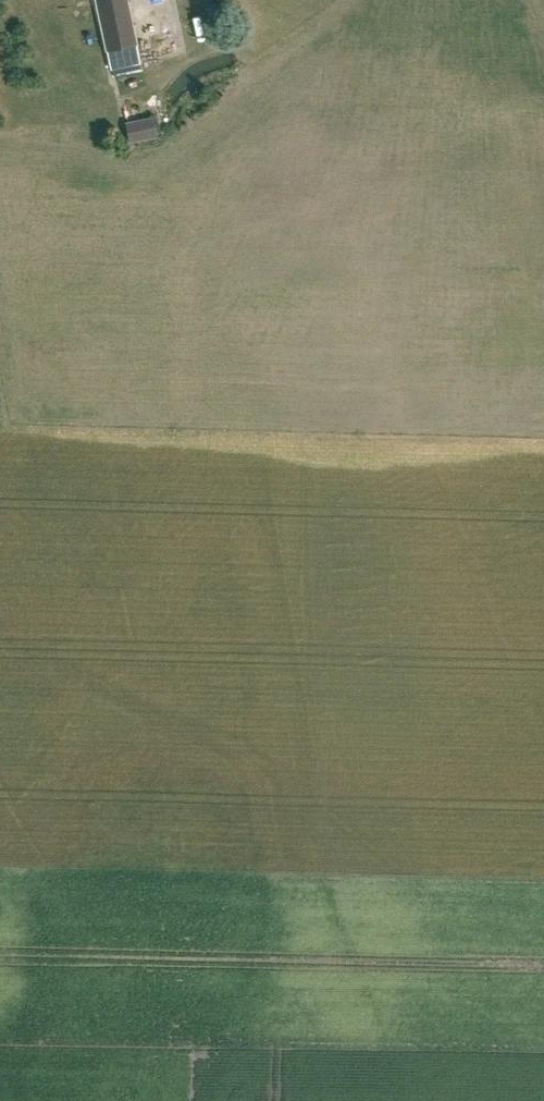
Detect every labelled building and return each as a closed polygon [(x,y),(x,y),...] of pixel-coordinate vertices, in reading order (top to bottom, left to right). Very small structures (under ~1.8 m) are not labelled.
[(134,41),(135,41),(127,0),(95,0),(104,46),(108,63),(109,62),(110,69),(139,63),(138,56),(137,56),(134,41)] [(128,142),(156,136),(152,118),(124,123),(128,142)]
